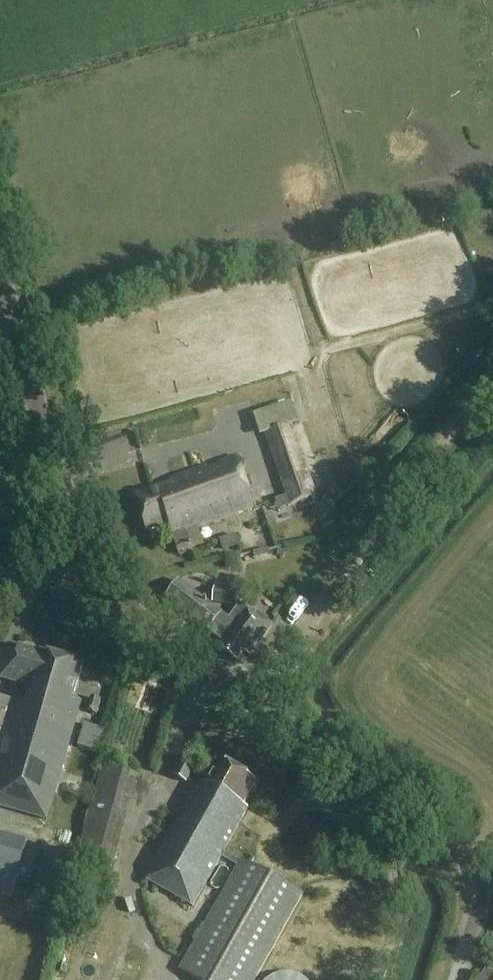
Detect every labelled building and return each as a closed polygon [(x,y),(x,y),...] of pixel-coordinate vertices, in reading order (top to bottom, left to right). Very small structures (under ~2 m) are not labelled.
[(293,428),(267,437),(290,507),(316,497),(293,428)] [(176,485),(138,497),(149,531),(171,524),(174,533),(178,546),(181,556),(193,552),(190,542),(185,529),(253,507),(237,458),(174,478),(176,485)] [(322,496),(321,496),(334,508),(365,473),(352,461),(322,496)] [(236,535),(219,540),(223,551),(239,546),(236,535)] [(220,640),(220,641),(224,644),(221,648),(237,661),(245,651),(250,655),(272,625),(247,606),(242,602),(229,619),(178,581),(165,598),(220,640)] [(215,587),(213,602),(236,605),(238,591),(215,587)] [(4,744),(0,759),(0,807),(46,821),(82,700),(73,698),(83,665),(38,651),(35,648),(28,646),(24,647),(20,646),(16,660),(7,657),(0,680),(26,688),(29,676),(33,677),(24,708),(17,706),(18,703),(0,698),(0,743),(4,744)] [(200,655),(211,669),(221,662),(211,647),(200,655)] [(101,701),(90,698),(86,711),(97,714),(101,701)] [(182,756),(172,773),(186,781),(196,764),(182,756)] [(217,762),(205,784),(201,782),(144,880),(192,907),(220,858),(237,868),(180,968),(201,979),(253,979),(302,895),(224,850),(248,809),(243,806),(256,784),(217,762)] [(119,850),(132,803),(138,778),(102,766),(72,878),(106,887),(116,849),(119,850)] [(26,841),(0,833),(0,895),(12,898),(20,869),(34,873),(41,847),(26,843),(26,841)]
